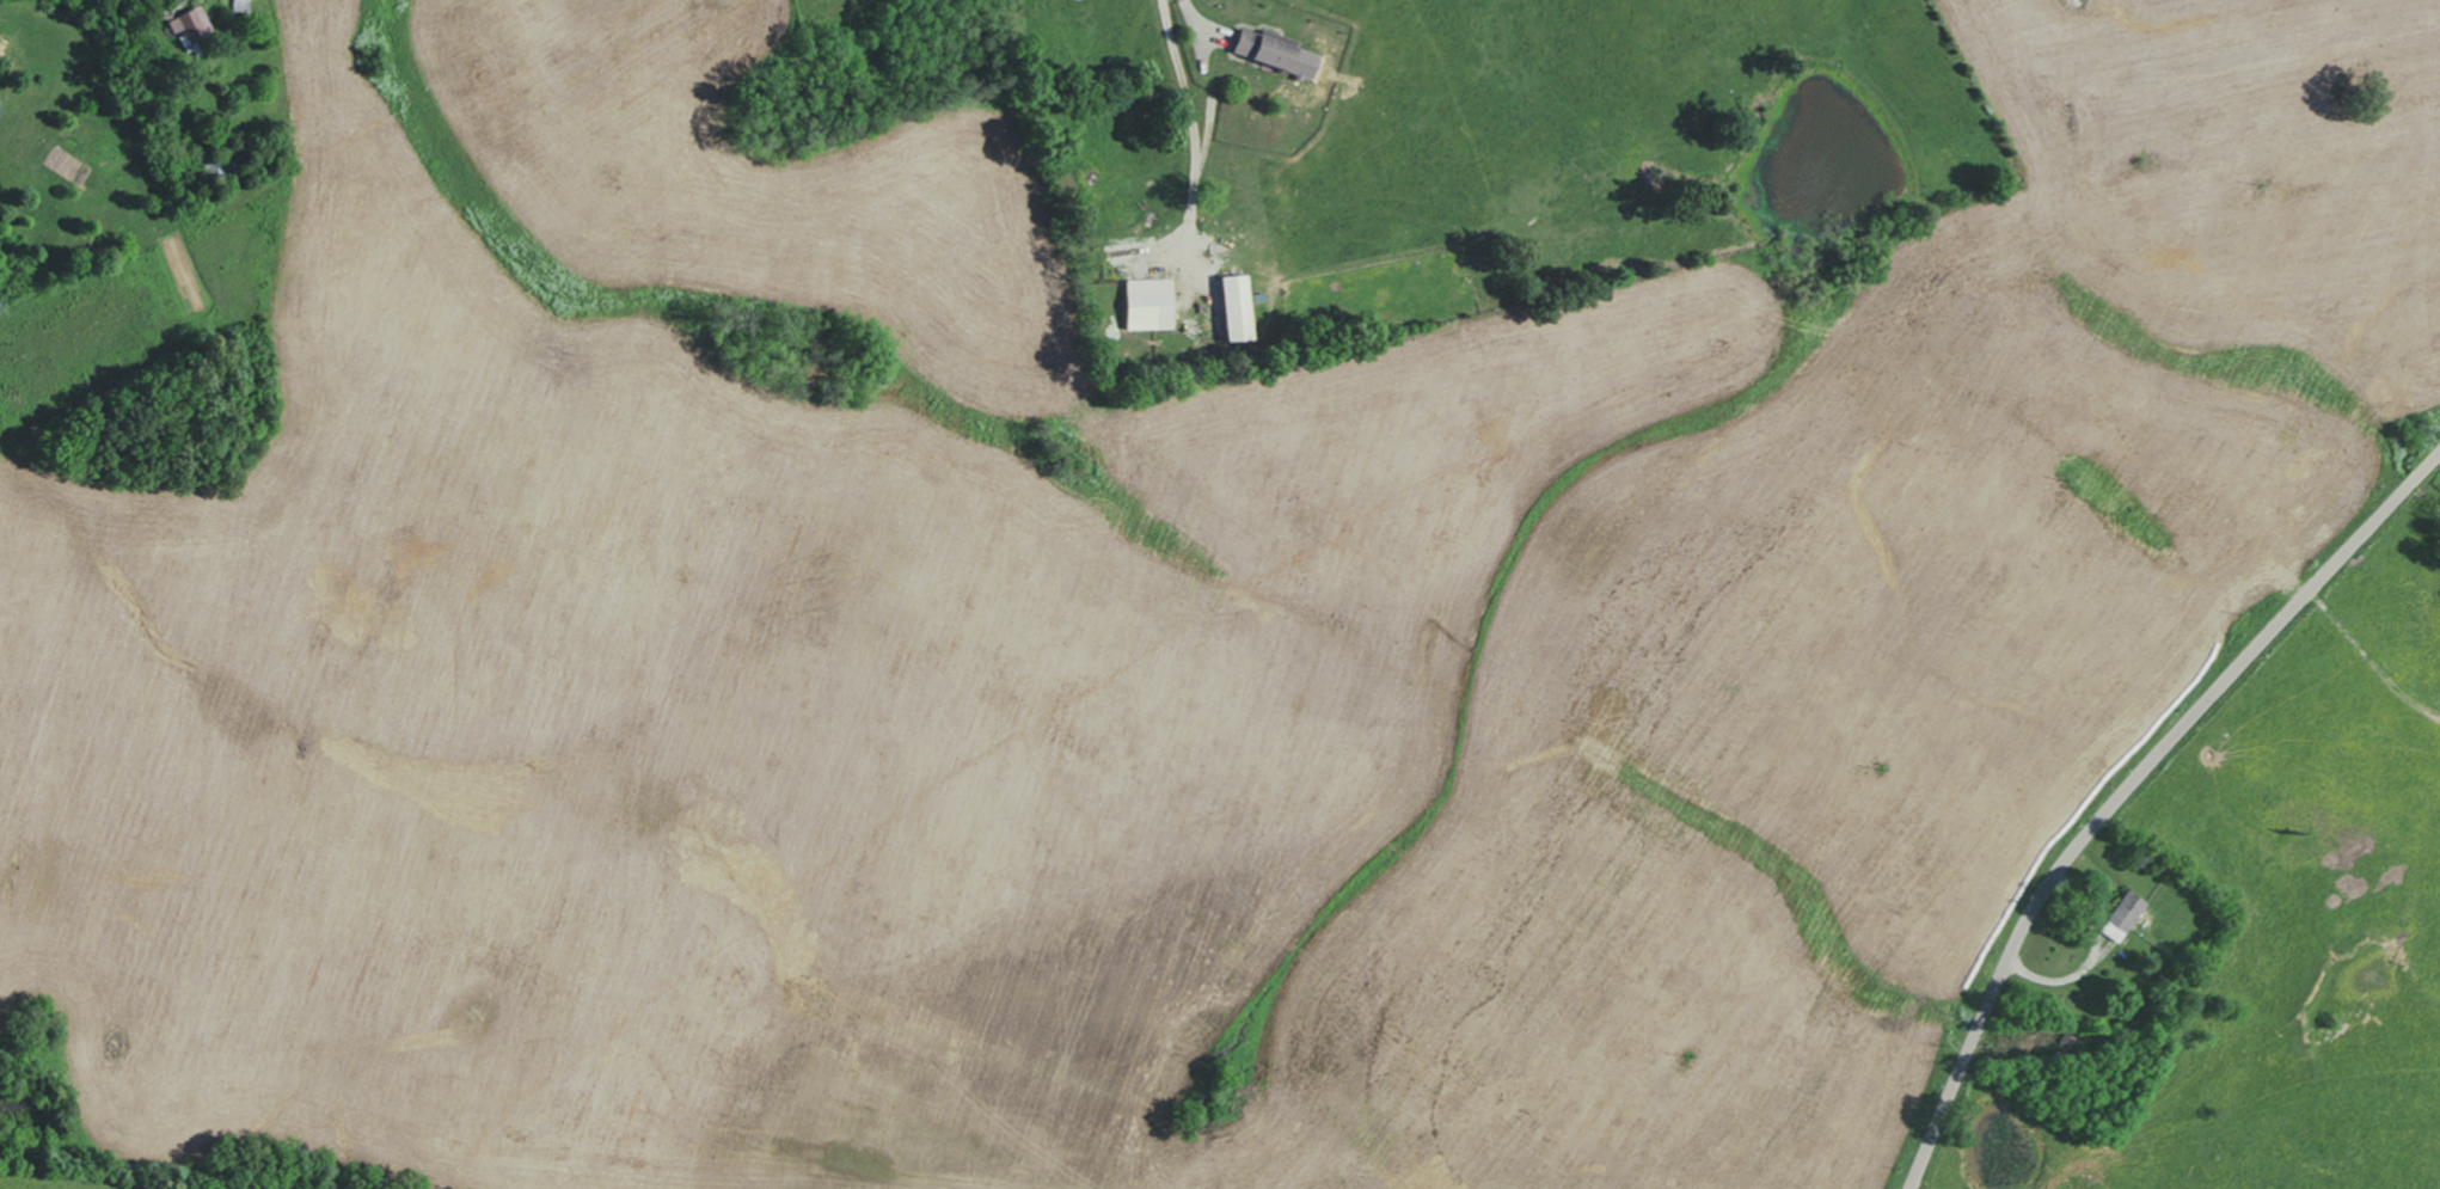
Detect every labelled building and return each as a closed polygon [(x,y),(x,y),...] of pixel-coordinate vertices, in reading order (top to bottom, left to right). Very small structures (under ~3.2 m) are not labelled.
[(164,21),(172,35),(180,31),(186,42),(210,29),(196,4),(164,21)] [(1307,77),(1314,51),(1234,29),(1227,55),(1307,77)] [(1217,275),(1217,330),(1223,330),(1223,335),(1246,335),(1246,275),(1217,275)] [(1171,329),(1170,279),(1122,280),(1123,330),(1171,329)] [(2117,944),(2145,904),(2125,890),(2098,930),(2117,944)]
